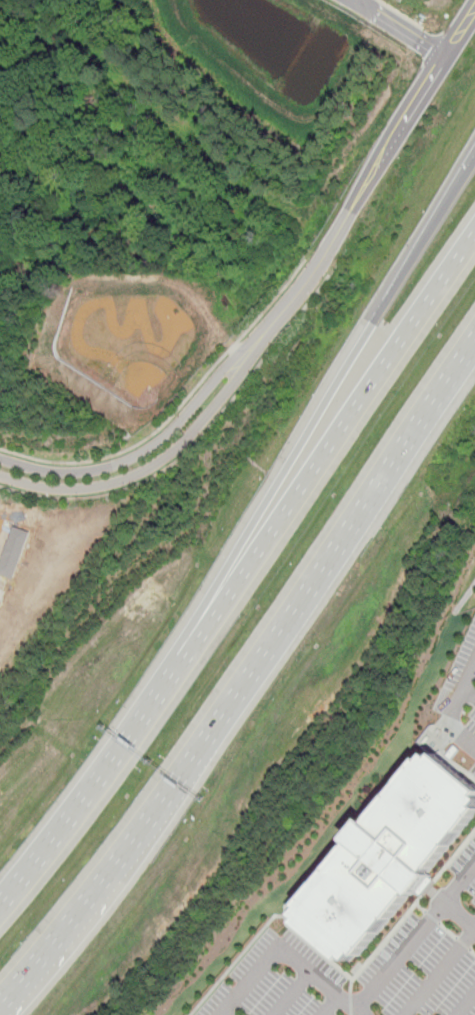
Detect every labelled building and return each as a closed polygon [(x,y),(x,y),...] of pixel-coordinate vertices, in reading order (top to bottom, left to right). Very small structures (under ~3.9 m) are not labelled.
[(438,753),(474,784),(474,816),(429,872),(432,874),(415,896),(410,892),(358,956),(356,952),(350,960),(344,955),(341,960),(297,922),(301,918),(295,915),(302,908),(299,905),(352,844),(349,840),(366,819),(370,821),(421,758),(425,760),(430,754),(434,757),(438,753)]
